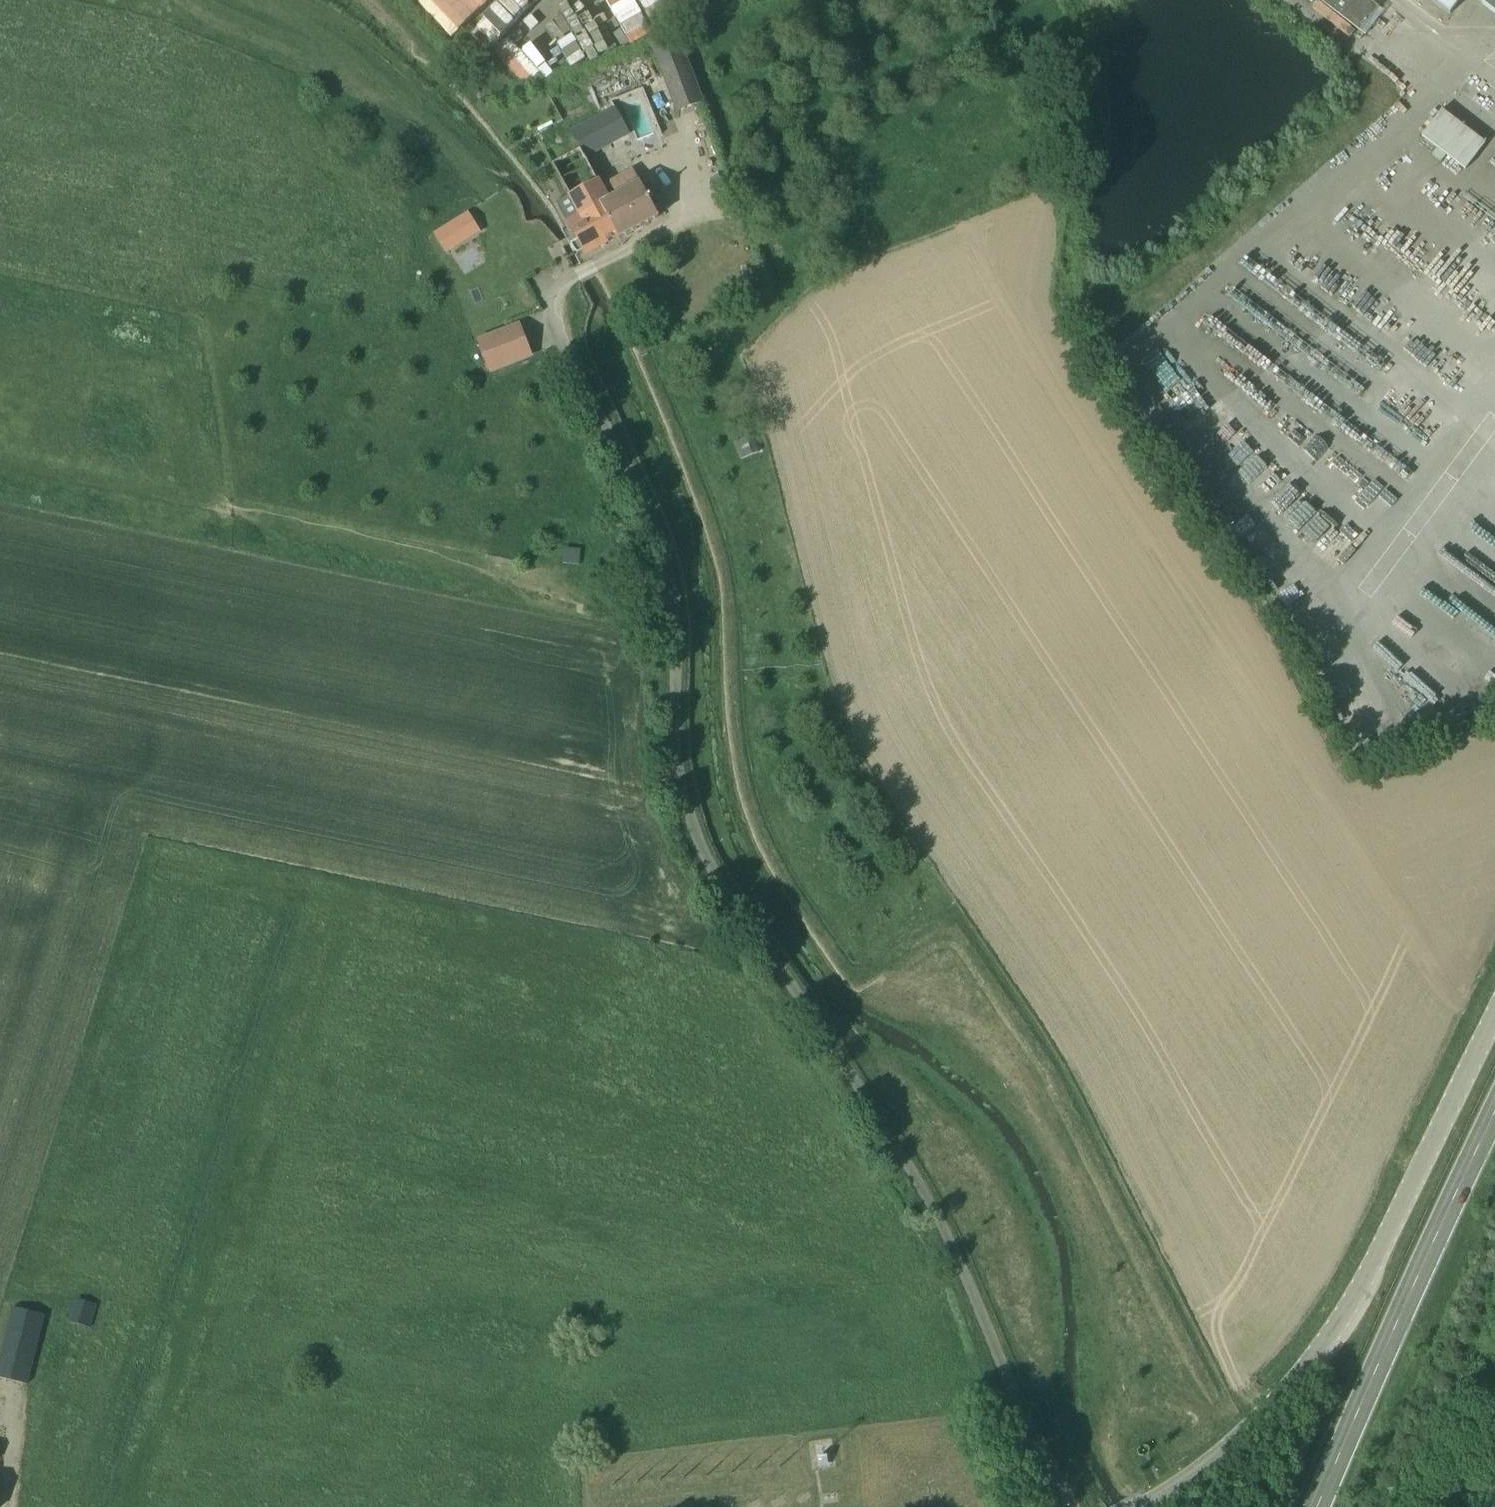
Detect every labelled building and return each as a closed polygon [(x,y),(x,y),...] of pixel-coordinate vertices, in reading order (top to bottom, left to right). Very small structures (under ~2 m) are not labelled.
[(641,22),(679,0),(628,0),(641,22)] [(1369,0),(1319,0),(1361,32),(1379,8),(1369,0)] [(1450,15),(1461,0),(1431,0),(1450,15)] [(1494,13),(1494,0),(1477,0),(1494,13)] [(705,105),(680,38),(657,46),(681,114),(705,105)] [(582,157),(636,133),(629,118),(644,111),(637,96),(569,128),(582,157)] [(1435,107),(1414,134),(1461,171),(1483,144),(1435,107)] [(619,197),(610,201),(603,205),(619,238),(620,240),(660,219),(636,172),(613,184),(619,197)] [(599,179),(559,201),(570,223),(579,240),(571,244),(574,250),(579,254),(585,251),(587,255),(619,238),(603,205),(610,201),(599,179)] [(469,213),(435,234),(446,253),(480,231),(469,213)] [(518,325),(510,329),(477,341),(488,371),(529,355),(518,325)] [(756,456),(749,440),(731,447),(738,463),(756,456)] [(69,1323),(91,1329),(97,1305),(76,1298),(69,1323)] [(28,1386),(46,1316),(12,1307),(0,1354),(0,1379),(28,1386)]
